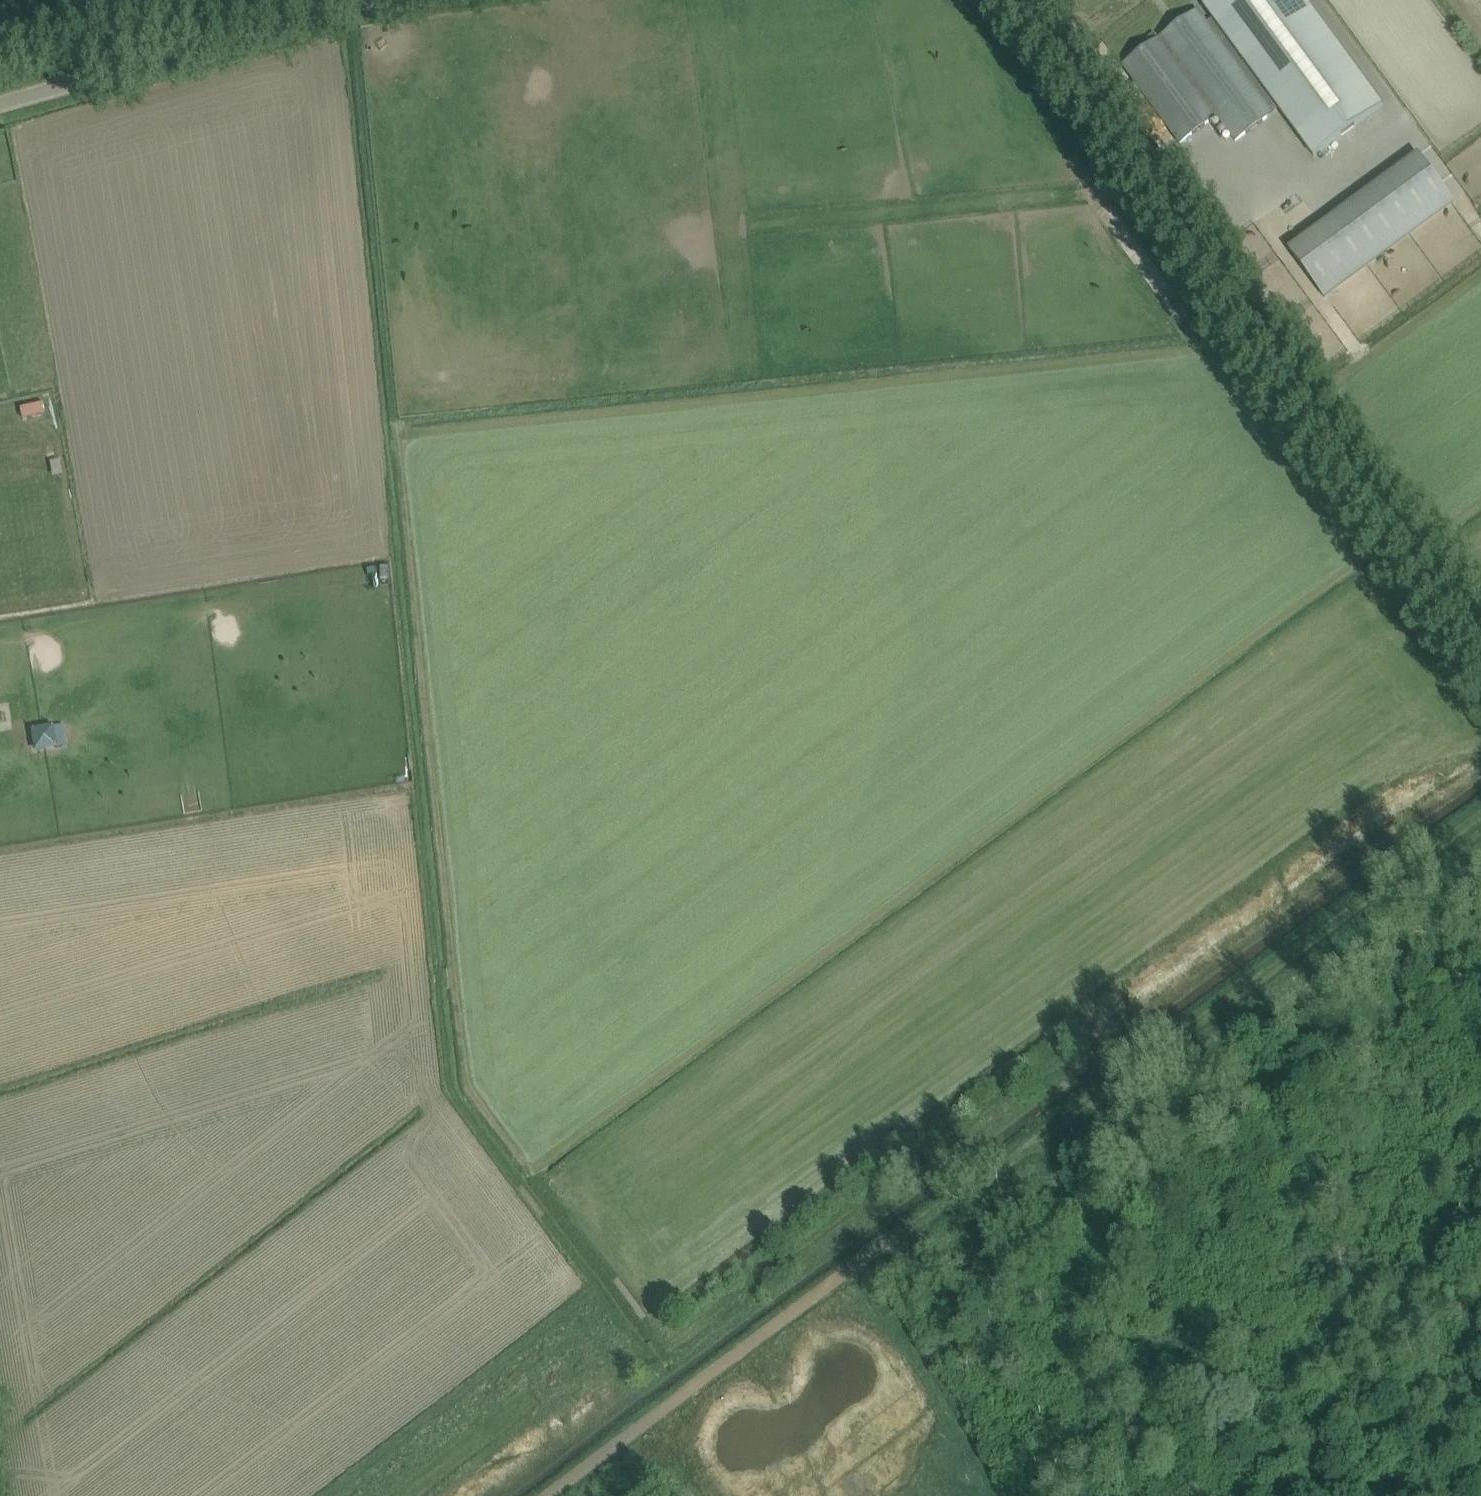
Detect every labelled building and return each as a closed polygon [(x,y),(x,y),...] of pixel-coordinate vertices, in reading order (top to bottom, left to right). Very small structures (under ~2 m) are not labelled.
[(1204,6),(1314,156),(1383,106),(1305,0),(1212,0),(1204,6)] [(1198,10),(1123,66),(1180,143),(1218,116),(1237,141),(1273,113),(1198,10)] [(1453,202),(1418,154),(1289,248),(1325,297),(1453,202)]
